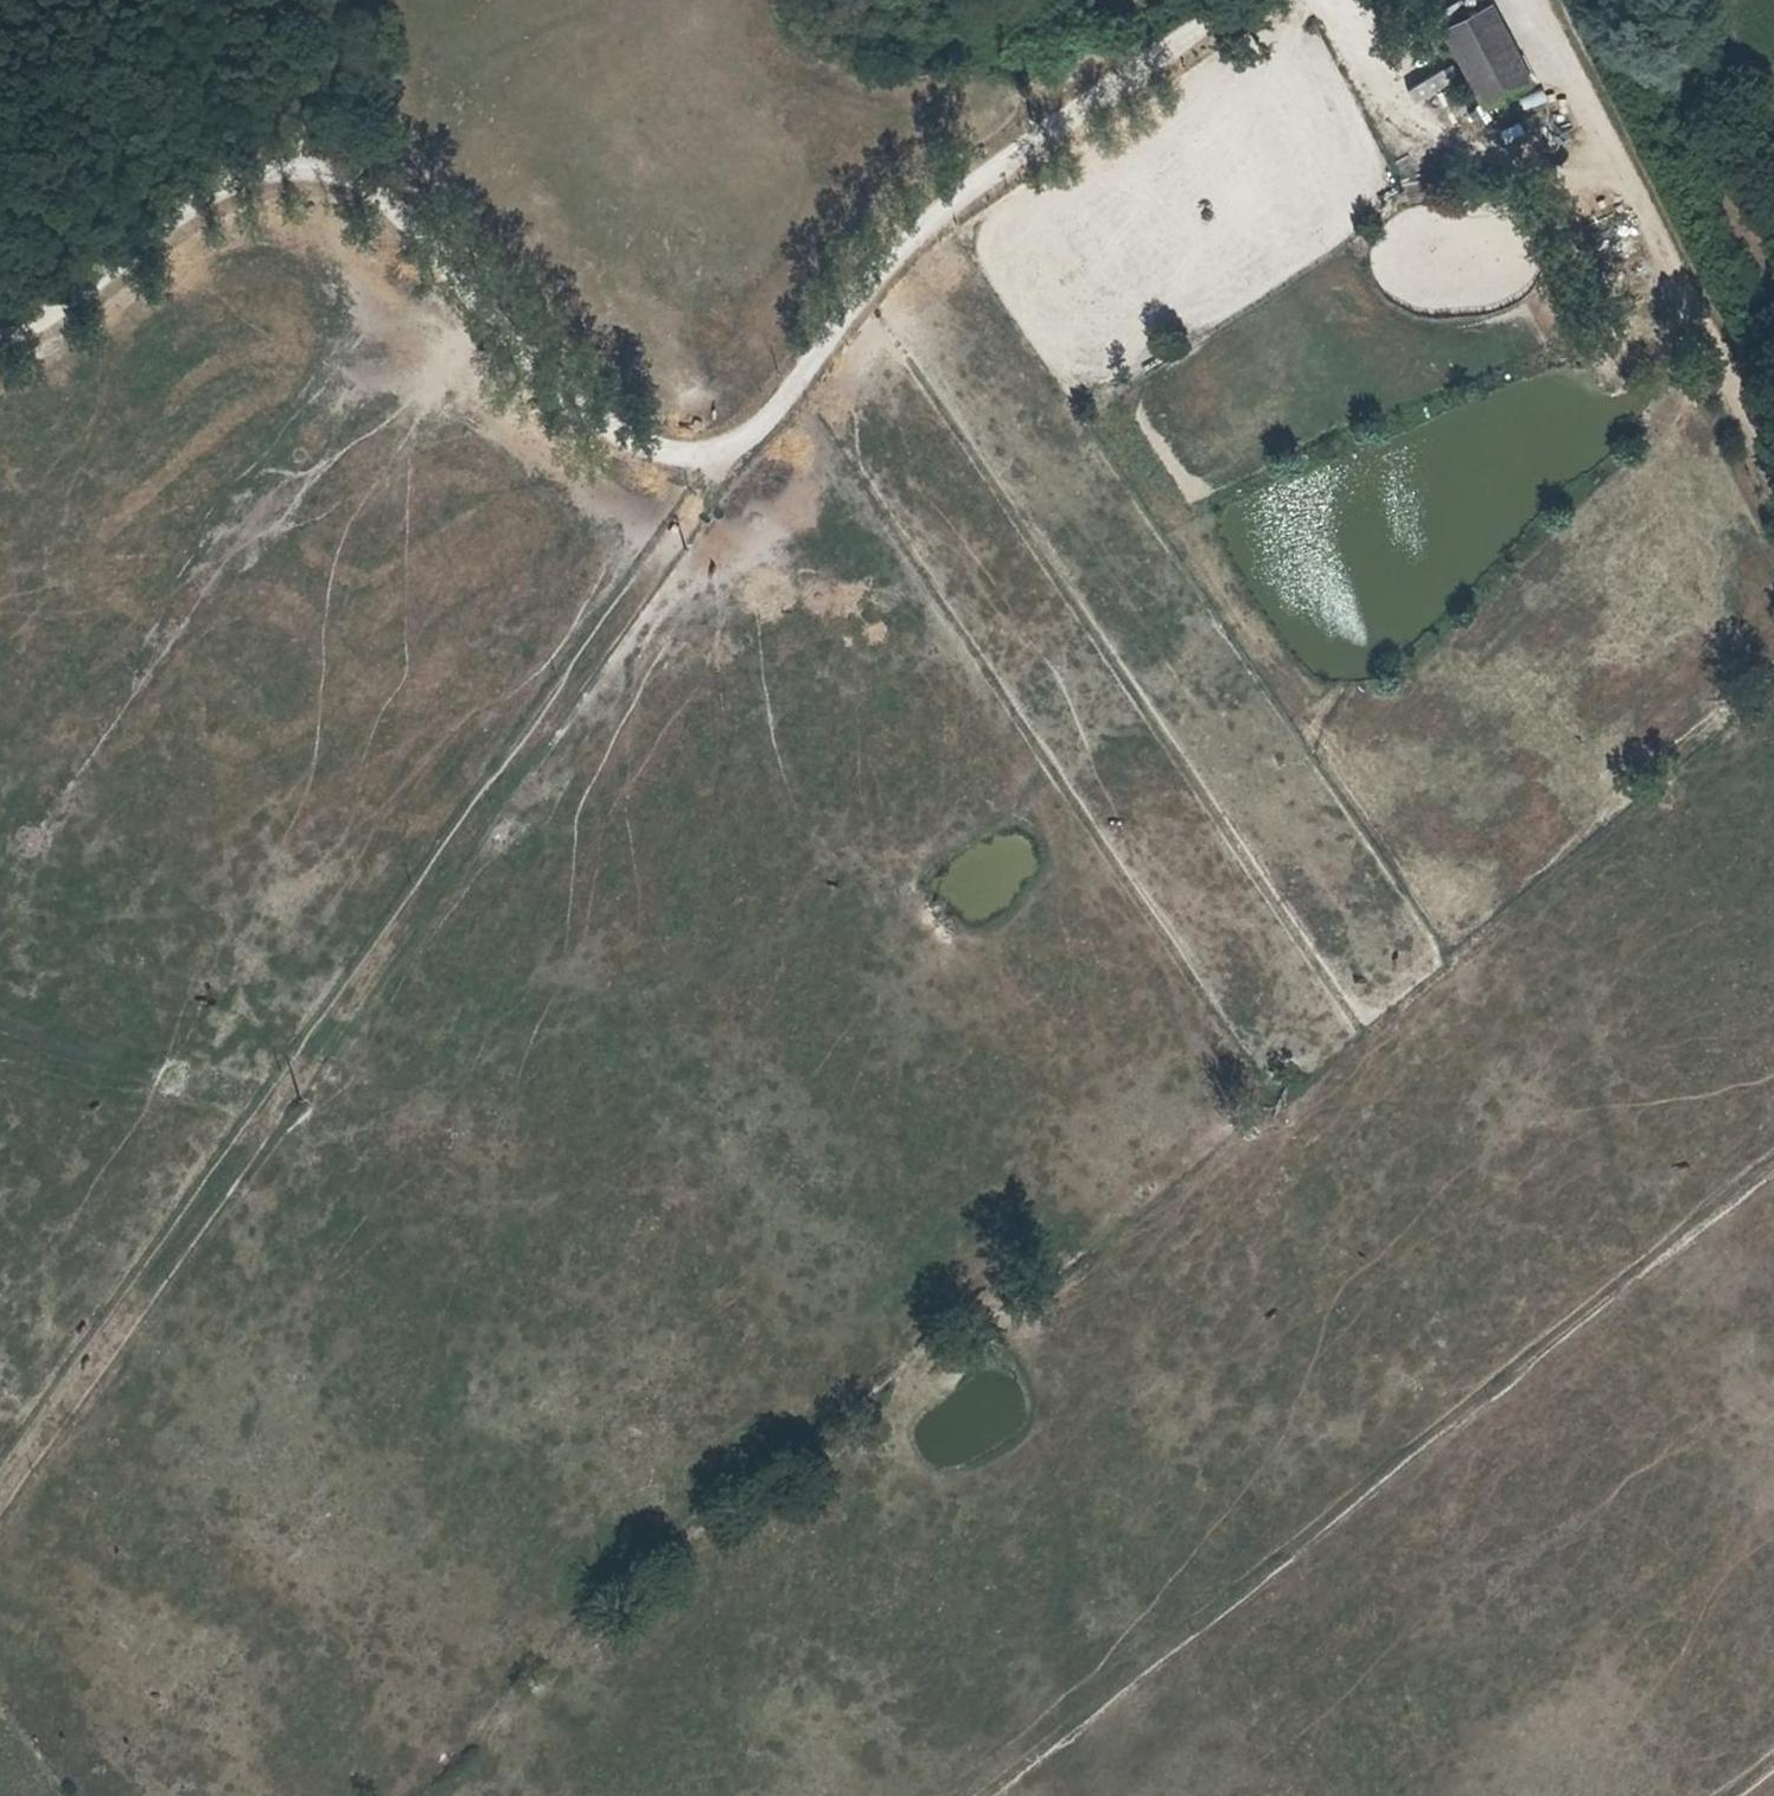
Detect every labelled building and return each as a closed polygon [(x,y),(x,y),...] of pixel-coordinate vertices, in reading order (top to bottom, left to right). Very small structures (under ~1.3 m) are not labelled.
[(1532,100),(1490,26),(1449,49),(1490,123),(1532,100)]
